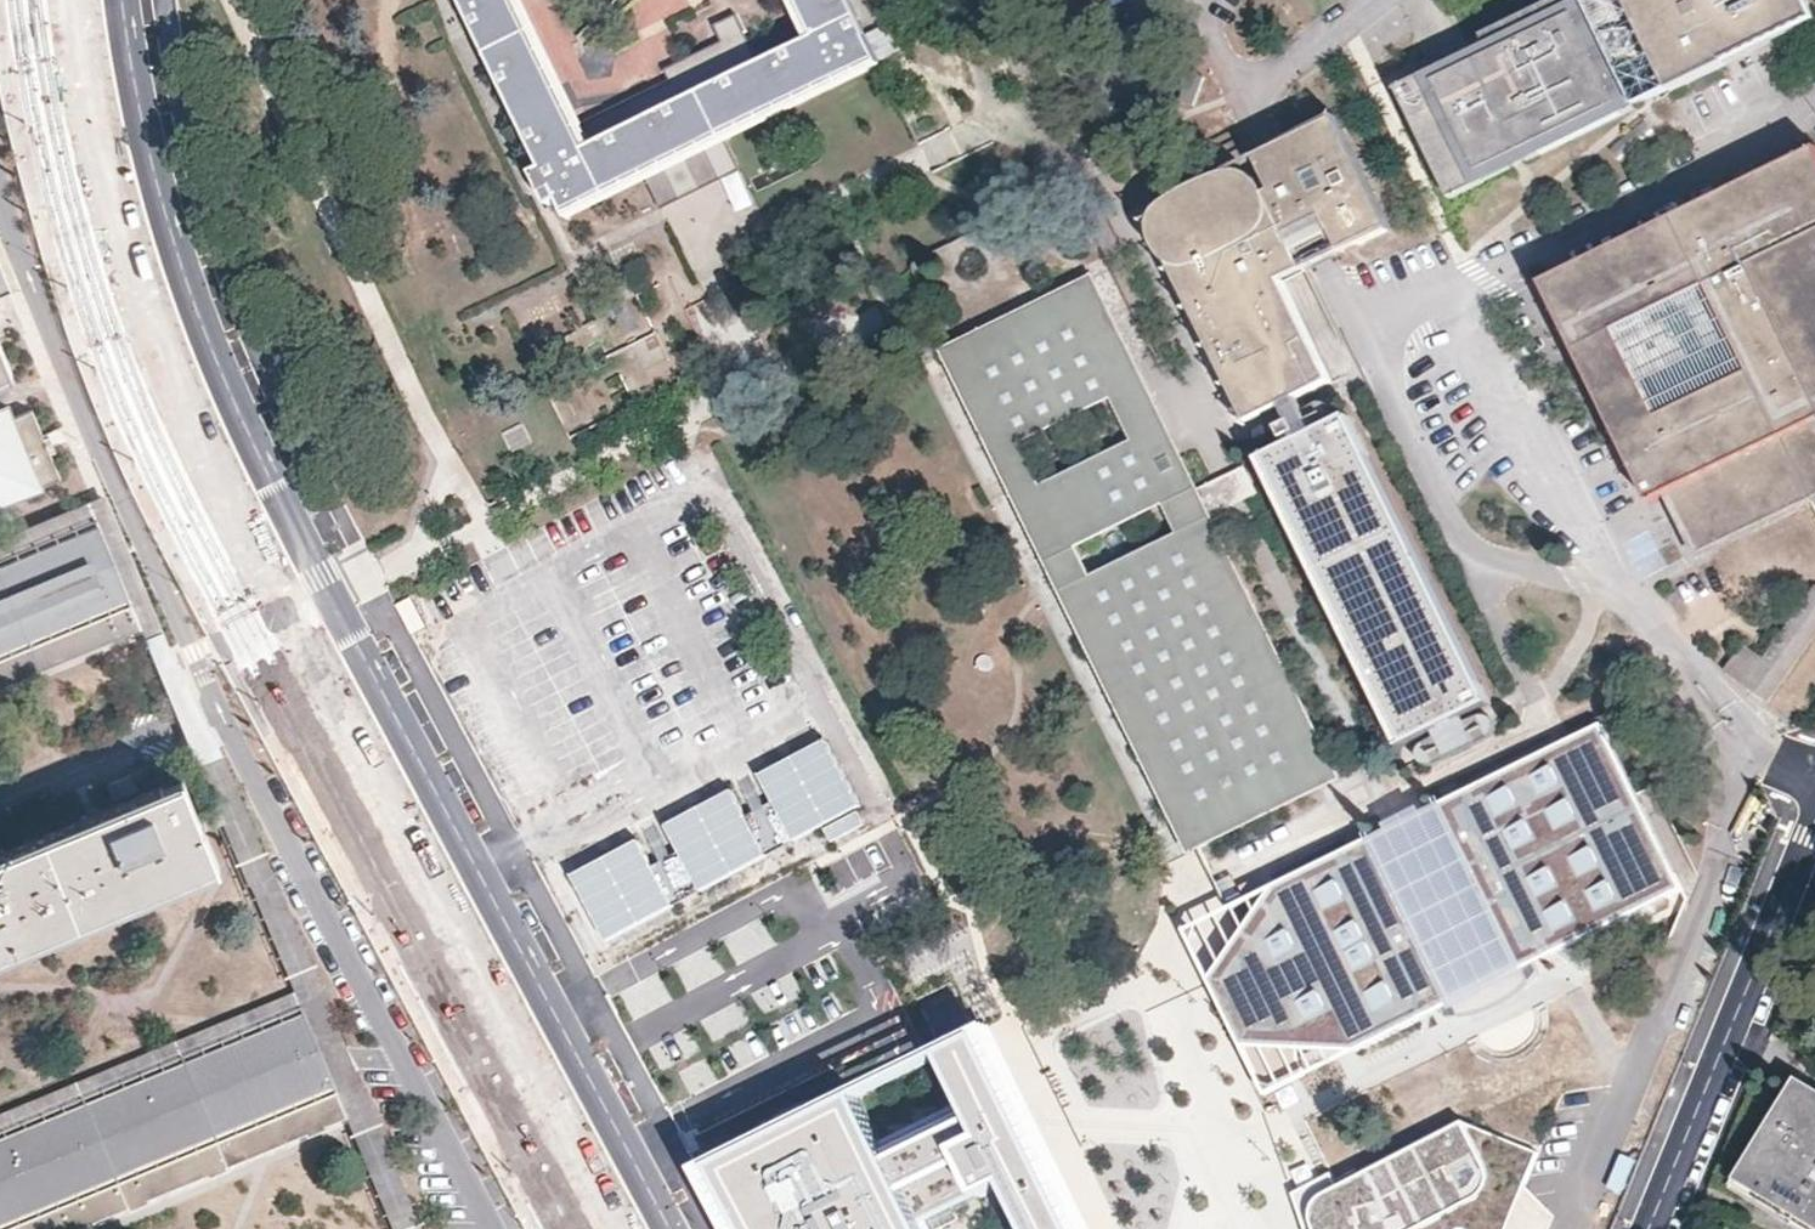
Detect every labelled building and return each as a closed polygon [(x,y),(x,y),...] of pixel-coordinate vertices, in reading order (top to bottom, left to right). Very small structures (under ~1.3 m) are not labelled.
[(470,22),(556,200),(565,219),(645,181),(659,207),(662,214),(685,203),(700,195),(715,188),(740,175),(724,142),(732,137),(888,61),(862,8),(858,0),(802,0),(820,39),(759,70),(734,21),(715,31),(723,47),(667,75),(672,85),(636,103),(579,131),(533,38),(514,0),(458,0),(470,22)] [(1399,86),(1416,121),(1452,195),(1514,165),(1522,161),(1529,158),(1636,106),(1584,0),(1576,0),(1573,2),(1572,0),(1551,0),(1485,32),(1490,42),(1476,48),(1471,39),(1430,59),(1434,68),(1399,86)] [(1806,0),(1626,0),(1670,91),(1777,39),(1814,20),(1814,19),(1806,0)] [(1204,77),(1189,72),(1179,101),(1194,106),(1204,77)] [(1394,229),(1340,118),(1294,141),(1289,143),(1271,152),(1260,158),(1277,192),(1272,194),(1299,250),(1338,231),(1348,252),(1367,242),(1394,229)] [(1720,194),(1543,278),(1654,501),(1670,494),(1671,497),(1687,530),(1701,558),(1813,502),(1814,501),(1814,150),(1720,194)] [(1299,250),(1272,194),(1268,188),(1263,181),(1259,178),(1253,174),(1247,172),(1236,172),(1223,176),(1210,181),(1195,188),(1181,196),(1164,207),(1160,212),(1157,218),(1156,224),(1155,232),(1158,242),(1160,248),(1166,257),(1174,265),(1189,293),(1208,332),(1228,374),(1253,422),(1288,405),(1287,404),(1295,400),(1301,397),(1302,399),(1335,382),(1286,282),(1309,271),(1299,250)] [(941,343),(972,404),(999,460),(1022,507),(1043,550),(1051,546),(1053,545),(1187,482),(1197,477),(1187,458),(1112,305),(1092,265),(988,315),(939,339),(941,343)] [(1714,285),(1619,331),(1661,417),(1756,372),(1745,348),(1714,285)] [(23,361),(0,305),(0,370),(23,361)] [(1318,432),(1302,399),(1301,397),(1295,400),(1287,404),(1288,405),(1296,422),(1302,433),(1304,439),(1312,435),(1318,432)] [(0,415),(0,495),(43,477),(15,409),(0,415)] [(1361,434),(1352,415),(1318,432),(1312,435),(1304,439),(1262,459),(1269,472),(1353,641),(1405,747),(1438,731),(1469,716),(1493,704),(1361,434)] [(1302,433),(1296,422),(1283,429),(1289,439),(1302,433)] [(1211,514),(1214,512),(1228,506),(1248,495),(1258,491),(1245,464),(1201,486),(1199,487),(1211,514)] [(1197,477),(1187,482),(1053,545),(1051,546),(1043,550),(1049,561),(1055,573),(1061,585),(1064,594),(1072,590),(1076,588),(1220,524),(1216,517),(1214,512),(1207,499),(1201,486),(1197,477)] [(369,1111),(343,1047),(258,866),(264,852),(205,742),(188,674),(114,495),(89,505),(98,526),(129,602),(142,630),(204,771),(239,859),(295,1002),(302,1018),(337,1104),(347,1128),(390,1228),(418,1228),(369,1111)] [(98,526),(89,505),(75,511),(0,542),(0,567),(98,526)] [(1072,590),(1064,594),(1067,598),(1128,723),(1189,848),(1191,852),(1344,776),(1324,736),(1220,524),(1076,588),(1072,590)] [(129,602),(98,526),(0,567),(0,658),(129,602)] [(407,593),(392,601),(408,630),(423,622),(407,593)] [(1814,643),(1814,594),(1775,653),(1767,663),(1745,649),(1726,678),(1753,695),(1771,709),(1775,703),(1814,643)] [(0,658),(0,690),(142,630),(129,602),(0,658)] [(1510,952),(1520,971),(1551,956),(1684,890),(1641,800),(1611,739),(1603,723),(1571,739),(1470,789),(1437,805),(1445,822),(1510,952)] [(774,800),(795,838),(862,802),(826,735),(776,762),(759,771),(774,800)] [(55,937),(218,868),(182,783),(0,858),(0,961),(55,937)] [(767,853),(746,815),(732,787),(682,812),(664,821),(680,851),(700,889),(767,853)] [(795,838),(774,800),(759,808),(746,815),(767,853),(795,838)] [(1455,1004),(1520,971),(1510,952),(1445,822),(1437,805),(1407,820),(1371,837),(1381,855),(1444,983),(1455,1004)] [(673,903),(653,865),(638,837),(589,863),(572,872),(607,938),(673,903)] [(1444,983),(1381,855),(1371,837),(1358,844),(1343,851),(1311,867),(1270,887),(1267,890),(1211,979),(1230,1018),(1268,1095),(1275,1091),(1305,1077),(1306,1077),(1307,1076),(1308,1074),(1307,1072),(1298,1053),(1298,1051),(1298,1050),(1355,1053),(1424,1019),(1455,1004),(1444,983)] [(700,889),(680,851),(666,858),(653,865),(673,903),(700,889)] [(970,1001),(917,1028),(957,1104),(994,1176),(1022,1228),(1088,1228),(996,1051),(970,1001)] [(302,1018),(295,1002),(0,1122),(0,1144),(302,1018)] [(0,1144),(0,1228),(29,1228),(337,1104),(302,1018),(0,1144)] [(864,1089),(926,1067),(919,1048),(857,1070),(864,1089)] [(914,1216),(877,1144),(842,1077),(723,1138),(770,1228),(921,1228),(914,1216)] [(1765,1195),(1769,1187),(1754,1175),(1809,1086),(1796,1079),(1731,1187),(1798,1228),(1814,1228),(1814,1226),(1765,1195)] [(1809,1086),(1754,1175),(1769,1187),(1765,1195),(1814,1226),(1814,1089),(1809,1086)] [(29,1228),(102,1228),(347,1128),(337,1104),(29,1228)] [(957,1104),(877,1144),(914,1216),(994,1176),(957,1104)] [(1536,1149),(1469,1121),(1319,1193),(1313,1212),(1307,1221),(1310,1228),(1548,1228),(1554,1214),(1523,1182),(1536,1149)]
